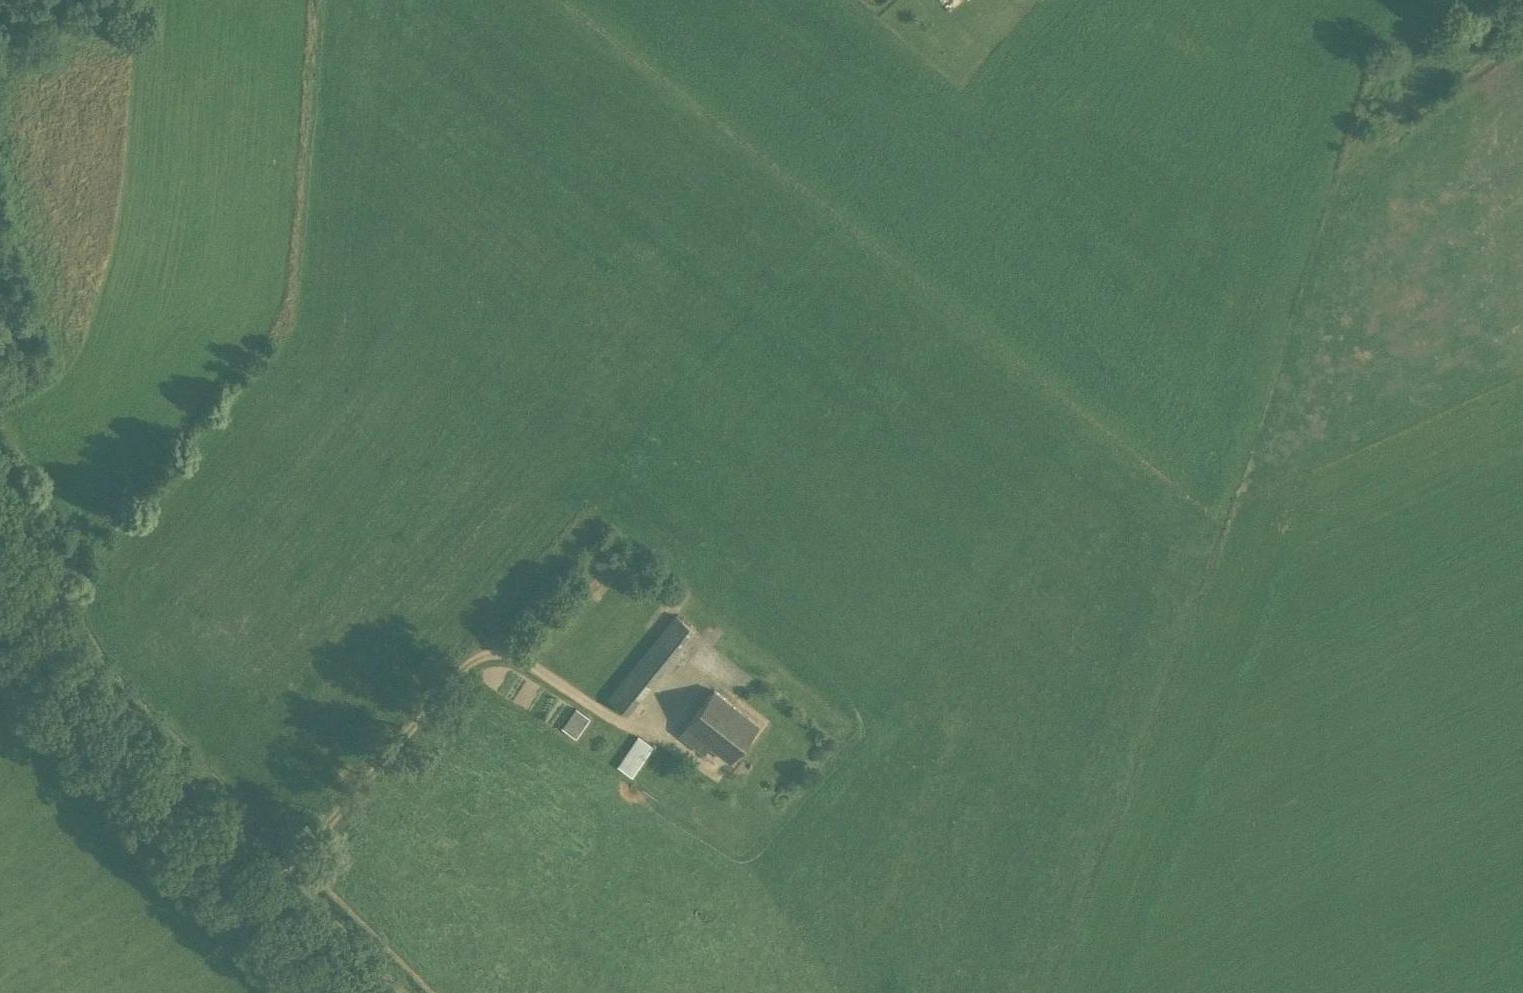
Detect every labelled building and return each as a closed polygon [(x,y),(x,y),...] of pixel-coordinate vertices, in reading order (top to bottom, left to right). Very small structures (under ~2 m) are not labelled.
[(627,715),(696,632),(675,615),(606,697),(627,715)] [(729,761),(757,723),(713,690),(680,734),(698,750),(704,742),(729,761)] [(575,737),(590,718),(575,708),(561,727),(575,737)] [(631,777),(653,746),(638,736),(616,766),(631,777)]
